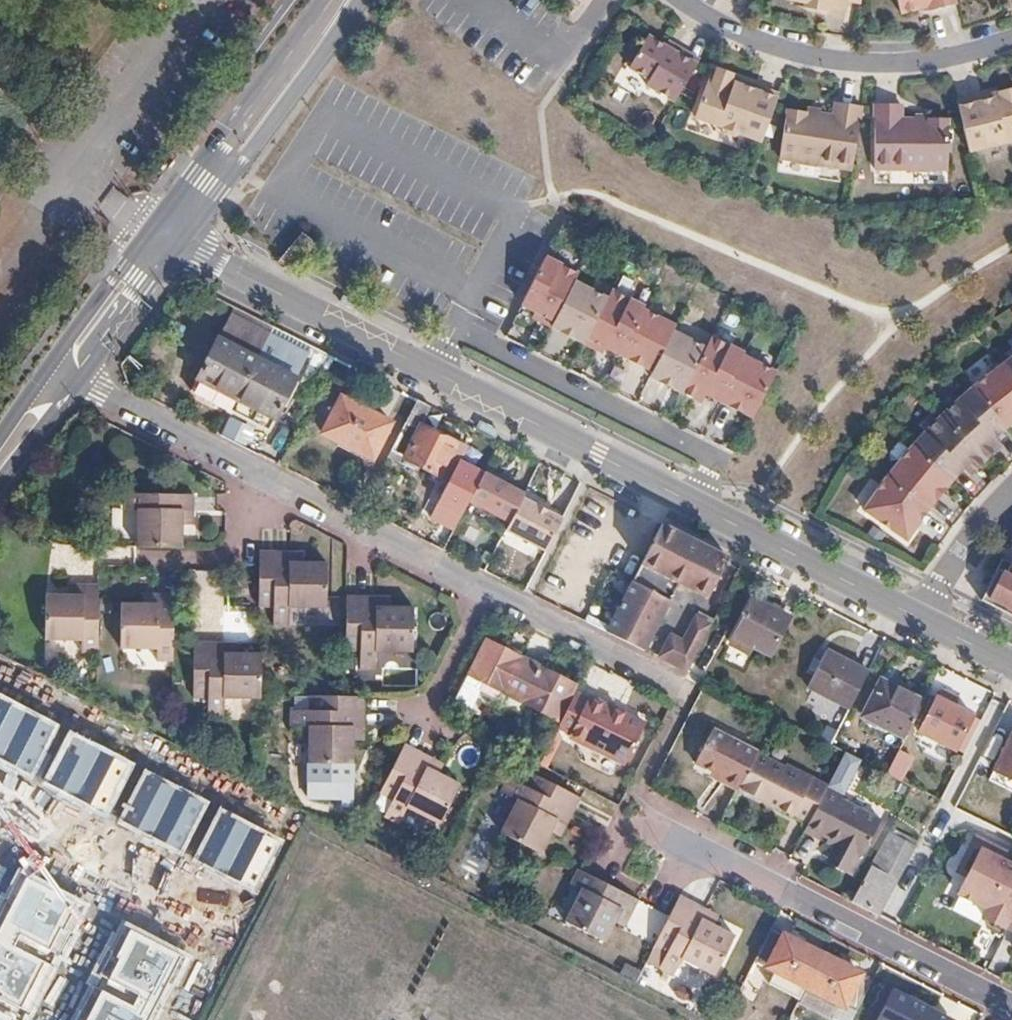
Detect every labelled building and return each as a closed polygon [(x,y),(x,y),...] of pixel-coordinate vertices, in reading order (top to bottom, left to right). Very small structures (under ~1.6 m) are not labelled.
[(677,95),(701,54),(676,39),(673,44),(665,40),(649,30),(631,62),(651,73),(647,79),(677,95)] [(673,44),(676,39),(669,35),(665,40),(673,44)] [(765,132),(781,86),(746,72),(744,77),(737,75),(738,70),(734,68),(735,66),(720,60),(718,63),(715,61),(697,108),(726,118),(729,123),(736,127),(742,124),(765,132)] [(1000,87),(1001,93),(990,96),(989,90),(959,98),(969,142),(970,147),(1011,137),(1011,84),(1000,87)] [(1001,93),(1000,87),(989,90),(990,96),(1001,93)] [(853,163),(862,99),(836,95),(833,110),(820,108),(808,106),(788,103),(780,152),(798,155),(798,157),(822,160),(822,158),(853,163)] [(875,100),(876,165),(908,163),(908,165),(932,165),(932,163),(950,162),(951,162),(949,113),(929,113),(916,114),(903,115),(902,99),(875,100)] [(546,252),(522,299),(537,307),(542,309),(540,314),(552,320),(575,276),(579,268),(546,252)] [(575,276),(552,320),(567,328),(568,325),(574,328),(573,331),(586,337),(608,293),(575,276)] [(612,285),(608,293),(586,337),(599,344),(602,339),(622,349),(645,304),(646,302),(612,285)] [(645,304),(622,349),(635,356),(636,354),(642,356),(640,359),(654,366),(674,325),(677,320),(645,304)] [(307,349),(229,310),(215,340),(293,379),(307,349)] [(674,325),(654,366),(651,371),(666,378),(667,375),(673,378),(672,381),(683,386),(706,341),(674,325)] [(706,341),(683,386),(696,393),(700,384),(707,387),(720,394),(743,349),(710,333),(706,341)] [(215,340),(189,392),(266,431),(293,379),(215,340)] [(743,349),(720,394),(734,401),(736,399),(742,402),(740,404),(754,411),(777,366),(743,349)] [(1005,358),(972,383),(1005,423),(1011,418),(1011,367),(1005,358)] [(972,383),(941,412),(984,456),(995,446),(988,439),(994,434),(1005,423),(972,383)] [(700,384),(696,393),(702,396),(707,387),(700,384)] [(340,394),(320,431),(371,457),(391,420),(340,394)] [(447,480),(463,448),(420,427),(429,407),(416,400),(390,450),(403,457),(403,461),(438,477),(440,475),(447,480)] [(941,412),(912,441),(951,476),(961,465),(966,460),(973,467),(984,456),(941,412)] [(988,439),(995,446),(1000,441),(994,434),(988,439)] [(912,441),(887,471),(928,503),(938,492),(936,489),(940,484),(942,487),(951,476),(912,441)] [(966,460),(961,465),(968,472),(973,467),(966,460)] [(468,502),(480,479),(462,470),(441,509),(446,511),(429,544),(443,551),(450,537),(468,502)] [(928,503),(887,471),(864,500),(905,532),(914,521),(912,519),(916,514),(918,516),(928,503)] [(524,494),(483,473),(480,479),(468,502),(509,524),(522,499),(524,494)] [(175,545),(174,522),(173,507),(182,507),(181,491),(115,491),(115,507),(128,508),(129,545),(156,545),(175,545)] [(546,551),(562,519),(522,499),(509,524),(506,531),(546,551)] [(182,522),(182,507),(173,507),(174,522),(182,522)] [(706,599),(727,558),(713,551),(661,524),(606,632),(641,650),(672,590),(687,597),(690,591),(706,599)] [(321,605),(322,560),(297,559),(285,559),(285,562),(272,562),(272,545),(256,545),(256,571),(256,604),(270,605),(270,622),(285,622),(285,605),(321,605)] [(297,559),(297,546),(272,545),(272,562),(285,562),(285,559),(297,559)] [(985,596),(1011,609),(1011,570),(1003,565),(985,596)] [(93,651),(92,584),(75,584),(75,596),(62,596),(39,596),(40,641),(76,642),(77,652),(93,652),(93,651)] [(75,596),(75,584),(62,584),(62,596),(75,596)] [(360,590),(343,590),(342,651),(356,651),(356,667),(373,667),(373,650),(410,651),(410,604),(385,603),(373,603),(373,607),(360,606),(360,590)] [(385,603),(385,590),(360,590),(360,606),(373,607),(373,603),(385,603)] [(171,659),(170,591),(155,592),(154,603),(140,602),(116,603),(117,648),(154,648),(155,659),(171,659)] [(154,603),(155,592),(140,592),(140,602),(154,603)] [(752,601),(729,646),(751,657),(753,657),(756,650),(769,657),(788,619),(773,611),(752,601)] [(687,670),(711,624),(697,616),(682,646),(658,633),(649,650),(664,658),(668,660),(676,664),(687,670)] [(260,699),(260,653),(234,653),(222,653),(222,656),(208,656),(207,639),(192,639),(192,698),(207,699),(207,716),(222,717),(222,698),(260,699)] [(234,653),(233,639),(207,639),(208,656),(222,656),(222,653),(234,653)] [(513,695),(529,662),(487,640),(471,673),(501,688),(513,695)] [(850,708),(868,672),(846,661),(825,650),(807,686),(850,708)] [(556,716),(572,683),(529,662),(513,695),(556,716)] [(501,688),(471,673),(457,701),(471,708),(479,692),(495,700),(501,688)] [(905,738),(923,704),(890,687),(880,682),(862,715),(905,738)] [(937,697),(919,734),(953,750),(955,751),(971,716),(954,708),(958,699),(951,695),(942,691),(939,698),(937,697)] [(353,763),(353,741),(353,726),(350,726),(350,711),(365,711),(365,695),(306,695),(306,709),(288,709),(288,726),(306,725),(307,763),(353,763)] [(620,767),(642,728),(586,698),(584,701),(572,695),(555,729),(569,735),(567,739),(620,767)] [(0,696),(0,761),(30,776),(56,724),(0,696)] [(365,741),(365,711),(350,711),(350,726),(353,726),(353,741),(365,741)] [(737,788),(757,751),(711,728),(694,762),(712,770),(725,777),(723,781),(737,788)] [(132,763),(69,732),(44,784),(107,815),(132,763)] [(995,772),(1011,781),(1011,739),(995,772)] [(436,823),(457,782),(436,772),(425,766),(424,768),(411,761),(417,748),(403,741),(377,793),(390,800),(382,816),(396,823),(404,807),(436,823)] [(901,779),(917,748),(904,741),(888,772),(901,779)] [(532,761),(538,749),(524,742),(518,754),(532,761)] [(442,761),(417,748),(411,761),(424,768),(425,766),(436,772),(442,761)] [(878,822),(880,818),(838,797),(858,758),(845,751),(843,750),(827,784),(807,822),(803,829),(819,837),(821,832),(829,836),(837,839),(834,845),(829,855),(850,865),(858,850),(862,853),(878,822)] [(807,822),(827,784),(786,763),(785,765),(778,762),(777,758),(765,753),(762,754),(757,751),(737,788),(790,815),(792,815),(807,822)] [(513,797),(495,829),(535,850),(546,829),(553,817),(549,815),(556,803),(570,811),(578,796),(527,769),(520,782),(503,773),(495,788),(513,797)] [(723,781),(725,777),(712,770),(710,774),(723,781)] [(208,802),(146,772),(120,824),(183,854),(208,802)] [(557,835),(570,811),(556,803),(549,815),(553,817),(546,829),(557,835)] [(282,840),(219,809),(194,861),(256,891),(282,840)] [(879,916),(914,849),(887,835),(864,879),(851,903),(852,904),(879,916)] [(834,845),(837,839),(829,836),(826,841),(834,845)] [(1011,911),(1011,853),(1008,860),(973,844),(943,908),(1002,934),(1011,911)] [(853,873),(862,853),(858,850),(850,865),(829,855),(826,861),(853,873)] [(611,921),(617,909),(627,916),(635,900),(575,868),(567,884),(579,891),(561,923),(599,943),(611,921)] [(27,1012),(52,964),(20,947),(25,936),(55,951),(79,904),(23,875),(0,919),(0,998),(27,1012)] [(686,917),(692,904),(692,903),(678,896),(651,948),(665,955),(656,972),(670,978),(678,963),(710,979),(733,936),(713,926),(701,920),(700,924),(686,917)] [(718,916),(692,904),(686,917),(700,924),(701,920),(713,926),(718,916)] [(622,927),(627,916),(617,909),(611,921),(622,927)] [(803,986),(820,955),(769,929),(753,960),(803,986)] [(135,931),(110,979),(140,994),(134,1004),(101,987),(84,1019),(159,1019),(190,959),(135,931)] [(854,1013),(870,980),(820,955),(803,986),(854,1013)] [(877,1019),(948,1019),(892,992),(877,1019)] [(17,1019),(0,1011),(0,1019),(17,1019)]
